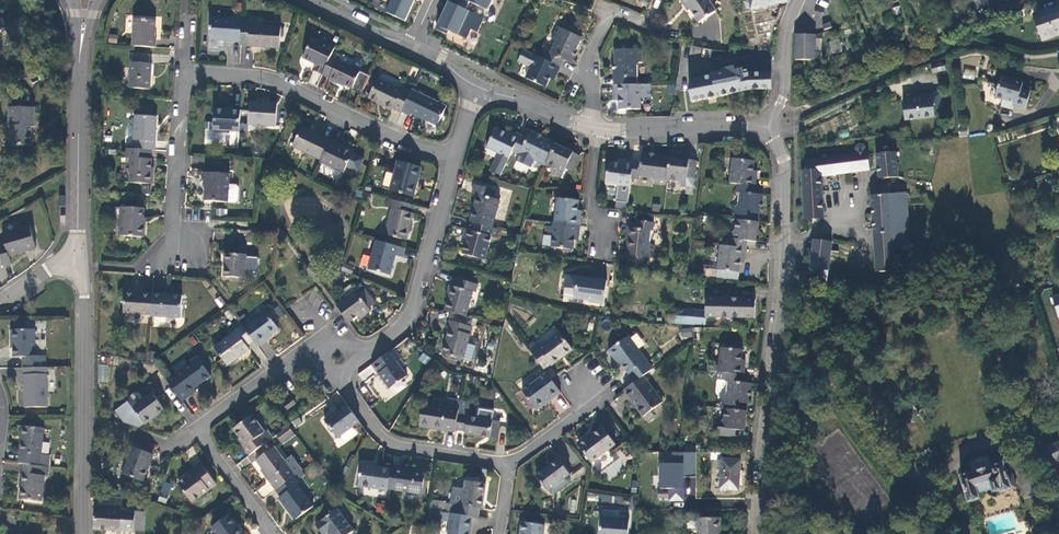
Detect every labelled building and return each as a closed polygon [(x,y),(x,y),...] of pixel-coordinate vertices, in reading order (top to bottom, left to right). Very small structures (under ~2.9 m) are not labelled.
[(389,6),(386,12),(405,21),(415,0),(377,0),(389,6)] [(449,2),(466,10),(470,2),(488,11),(493,0),(450,0),(449,2)] [(690,10),(684,0),(680,0),(687,11),(690,10)] [(716,11),(708,0),(684,0),(690,10),(699,23),(716,11)] [(751,10),(788,2),(789,0),(749,0),(751,10)] [(987,0),(977,0),(975,1),(978,9),(989,5),(987,0)] [(1001,16),(1020,9),(1017,0),(1015,0),(997,6),(1001,16)] [(1033,15),(1042,41),(1058,35),(1058,5),(1033,15)] [(135,18),(133,46),(156,47),(157,38),(155,38),(157,20),(135,18)] [(241,41),(243,19),(211,18),(210,39),(241,41)] [(282,27),(251,24),(248,24),(248,20),(243,19),(241,41),(241,44),(249,45),(249,46),(280,48),(282,27)] [(952,28),(949,20),(936,25),(939,32),(952,28)] [(582,38),(557,26),(552,38),(554,39),(555,43),(550,53),(548,52),(544,59),(561,67),(564,60),(570,63),(582,38)] [(795,34),(795,60),(803,60),(815,61),(815,39),(815,35),(795,34)] [(336,46),(340,38),(335,36),(332,42),(334,43),(333,45),(336,46)] [(315,71),(323,74),(331,57),(335,48),(313,38),(303,58),(318,65),(315,71)] [(614,86),(632,85),(632,77),(638,77),(637,65),(639,62),(642,62),(642,49),(615,50),(615,77),(614,86)] [(557,75),(561,67),(544,59),(532,53),(524,50),(518,62),(531,68),(526,78),(546,88),(553,73),(557,75)] [(131,55),(129,88),(151,90),(152,64),(150,64),(150,56),(131,55)] [(331,57),(323,74),(330,78),(330,79),(338,83),(339,82),(351,88),(352,88),(361,71),(331,57)] [(815,72),(815,61),(803,60),(803,72),(815,72)] [(722,74),(717,75),(718,78),(727,76),(739,74),(740,76),(741,76),(739,69),(735,70),(734,67),(721,69),(722,74)] [(962,78),(974,80),(976,71),(964,68),(962,78)] [(370,76),(361,71),(352,88),(351,88),(351,89),(362,94),(370,76)] [(691,81),(692,88),(689,89),(692,102),(750,90),(772,89),(772,88),(771,73),(747,74),(747,75),(741,76),(740,76),(739,74),(727,76),(718,78),(717,75),(691,81)] [(1025,109),(1030,92),(1021,89),(1023,83),(1001,77),(995,97),(1003,100),(1001,106),(1011,109),(1012,106),(1025,109)] [(401,113),(402,112),(411,93),(402,89),(402,90),(378,79),(369,98),(384,105),(383,107),(393,111),(393,109),(401,113)] [(632,85),(614,86),(614,93),(619,93),(619,110),(641,109),(640,85),(632,85)] [(411,93),(402,112),(411,116),(412,114),(438,127),(447,106),(412,90),(411,93)] [(905,120),(935,117),(934,110),(943,109),(941,93),(908,96),(909,102),(903,102),(905,120)] [(278,104),(250,102),(248,125),(276,127),(278,104)] [(35,127),(35,107),(8,107),(8,127),(10,127),(10,145),(31,145),(31,127),(35,127)] [(240,125),(241,111),(215,109),(214,130),(240,132),(240,125)] [(151,150),(155,150),(157,117),(136,115),(134,149),(151,150)] [(248,133),(248,125),(240,125),(240,132),(248,133)] [(321,160),(330,140),(302,127),(293,146),(321,160)] [(511,135),(505,132),(496,128),(487,148),(509,159),(512,151),(520,135),(513,131),(511,135)] [(555,144),(530,132),(527,138),(520,135),(512,151),(520,155),(521,152),(531,157),(533,161),(532,163),(544,169),(546,164),(555,144)] [(330,140),(321,160),(320,161),(344,173),(347,166),(358,172),(364,159),(353,154),(353,153),(338,146),(339,144),(330,140)] [(856,153),(805,160),(806,170),(802,170),(804,219),(824,218),(821,176),(870,170),(868,152),(865,152),(866,151),(866,148),(865,146),(865,145),(864,144),(862,143),(861,143),(860,143),(857,144),(856,145),(855,146),(855,148),(854,149),(855,151),(856,153)] [(580,156),(555,144),(546,164),(555,169),(556,172),(555,174),(562,178),(566,169),(572,172),(580,156)] [(151,159),(151,150),(134,149),(127,148),(127,158),(132,159),(130,183),(153,184),(154,167),(152,167),(152,159),(151,159)] [(898,177),(895,152),(876,154),(879,179),(898,177)] [(670,158),(642,155),(641,162),(633,161),(631,179),(639,180),(640,177),(651,178),(654,181),(653,184),(666,185),(667,180),(670,158)] [(697,161),(670,158),(667,180),(678,181),(680,184),(680,187),(686,187),(694,188),(697,161)] [(753,178),(754,171),(755,161),(733,159),(730,183),(738,184),(756,186),(757,178),(753,178)] [(631,179),(633,161),(626,160),(625,164),(618,163),(609,162),(606,184),(630,187),(631,179)] [(391,191),(413,197),(421,168),(399,162),(391,191)] [(386,171),(382,185),(388,187),(392,173),(386,171)] [(863,172),(847,174),(848,182),(865,180),(863,172)] [(207,173),(205,201),(236,203),(238,201),(239,189),(237,186),(229,186),(230,174),(207,173)] [(478,194),(470,222),(473,222),(493,228),(500,200),(494,199),(496,190),(475,184),(472,193),(478,194)] [(759,222),(762,195),(755,194),(756,186),(738,184),(737,192),(740,193),(739,204),(736,206),(733,206),(731,219),(736,220),(759,222)] [(871,195),(876,272),(895,271),(894,248),(909,247),(906,193),(891,194),(890,185),(873,186),(873,195),(871,195)] [(372,194),(364,192),(362,200),(370,202),(372,194)] [(411,213),(413,205),(388,198),(386,207),(393,209),(386,235),(407,240),(414,214),(411,213)] [(578,211),(579,201),(557,198),(554,223),(581,226),(582,218),(578,217),(578,211)] [(144,208),(122,207),(120,236),(145,237),(146,225),(143,224),(144,218),(144,208)] [(756,242),(759,222),(736,220),(735,230),(733,232),(730,232),(728,246),(746,248),(747,241),(756,242)] [(635,228),(629,227),(626,255),(627,255),(626,266),(647,268),(648,258),(653,258),(654,245),(652,245),(650,242),(651,231),(653,231),(654,223),(636,221),(635,228)] [(493,228),(473,222),(471,230),(469,230),(463,254),(485,260),(492,237),(496,238),(498,229),(493,228)] [(581,226),(554,223),(554,227),(549,226),(548,233),(551,233),(553,236),(552,247),(574,250),(575,240),(576,233),(580,234),(581,226)] [(0,244),(0,256),(3,267),(11,265),(9,257),(36,249),(29,226),(2,234),(5,243),(0,244)] [(402,258),(405,248),(377,241),(369,270),(390,275),(395,256),(402,258)] [(813,241),(812,250),(811,258),(809,281),(827,283),(832,244),(813,241)] [(746,248),(728,246),(720,245),(717,270),(739,272),(740,263),(741,256),(745,257),(746,248)] [(225,277),(245,278),(247,255),(226,254),(225,277)] [(362,254),(360,266),(367,267),(369,255),(362,254)] [(356,267),(345,262),(343,271),(352,275),(356,267)] [(606,281),(589,279),(590,276),(585,275),(584,278),(566,276),(564,289),(575,290),(574,299),(589,301),(589,303),(602,304),(602,302),(604,303),(606,281)] [(449,299),(445,311),(452,313),(466,317),(473,292),(475,293),(478,285),(457,279),(455,287),(452,286),(449,299)] [(365,290),(359,294),(369,309),(376,304),(365,290)] [(356,291),(337,306),(340,310),(349,323),(362,314),(364,316),(371,311),(369,309),(359,294),(356,291)] [(151,315),(153,293),(142,292),(142,293),(125,292),(124,313),(151,315)] [(182,295),(153,293),(151,315),(151,316),(181,318),(182,295)] [(755,318),(755,299),(706,298),(706,311),(670,309),(669,323),(706,326),(706,317),(755,318)] [(279,328),(266,312),(251,323),(245,315),(239,321),(254,341),(258,347),(266,341),(265,339),(279,328)] [(466,317),(452,313),(447,329),(449,330),(447,338),(448,339),(444,355),(472,362),(476,346),(468,344),(472,327),(471,327),(473,319),(466,317)] [(19,324),(11,323),(11,327),(28,327),(29,318),(19,318),(19,324)] [(247,346),(254,341),(239,321),(238,320),(229,326),(233,333),(214,347),(228,366),(250,349),(247,346)] [(290,322),(289,341),(296,341),(296,335),(299,335),(299,323),(290,322)] [(692,337),(691,328),(681,329),(683,339),(692,337)] [(22,368),(24,368),(46,368),(46,356),(36,357),(35,329),(11,329),(11,341),(14,341),(14,358),(22,357),(22,368)] [(530,350),(545,370),(573,350),(560,332),(539,347),(537,345),(530,350)] [(617,358),(635,382),(644,376),(653,369),(628,336),(609,351),(615,360),(617,358)] [(726,373),(744,375),(745,367),(741,367),(742,360),(743,351),(721,348),(718,372),(726,373)] [(401,358),(394,349),(377,361),(372,365),(390,389),(407,376),(396,362),(401,358)] [(423,352),(418,359),(425,364),(430,357),(423,352)] [(198,358),(167,381),(183,401),(197,391),(195,388),(212,376),(198,358)] [(98,364),(97,381),(108,382),(109,365),(98,364)] [(46,368),(24,368),(24,408),(48,408),(48,368),(46,368)] [(548,402),(561,392),(546,372),(522,391),(535,408),(546,400),(548,402)] [(725,409),(747,411),(750,384),(743,383),(744,375),(726,373),(725,382),(728,382),(727,393),(724,395),(722,395),(720,408),(725,409)] [(635,382),(624,390),(644,417),(663,403),(644,376),(635,382)] [(165,409),(152,393),(144,399),(140,393),(136,393),(129,398),(129,402),(146,425),(153,419),(152,418),(165,409)] [(283,404),(287,410),(295,403),(291,398),(283,404)] [(447,405),(459,407),(460,400),(448,398),(447,405)] [(546,400),(535,408),(537,410),(548,402),(546,400)] [(359,422),(347,404),(325,421),(337,438),(359,422)] [(419,427),(456,432),(456,429),(458,415),(459,407),(447,405),(446,406),(446,407),(423,404),(419,427)] [(745,431),(747,411),(725,409),(724,420),(721,422),(719,421),(717,436),(735,438),(736,430),(745,431)] [(244,447),(250,455),(272,438),(267,431),(265,432),(252,415),(234,429),(241,438),(246,445),(244,447)] [(458,415),(456,429),(465,431),(465,434),(497,438),(499,426),(492,425),(493,420),(464,416),(458,415)] [(23,426),(19,464),(24,464),(40,466),(49,467),(51,456),(41,455),(44,429),(23,426)] [(289,426),(277,435),(281,442),(294,433),(289,426)] [(615,445),(602,427),(578,445),(592,462),(615,445)] [(296,435),(294,433),(281,442),(283,445),(296,435)] [(1041,448),(1045,465),(1058,460),(1058,442),(1041,448)] [(269,481),(276,490),(295,476),(295,475),(275,447),(256,461),(270,480),(269,481)] [(133,448),(124,475),(143,482),(153,455),(133,448)] [(662,453),(638,453),(639,461),(660,461),(660,457),(662,457),(662,453)] [(718,463),(719,462),(722,462),(722,459),(722,453),(709,453),(708,462),(718,463)] [(569,474),(558,459),(536,476),(547,491),(549,490),(552,494),(555,494),(570,483),(570,480),(567,476),(569,474)] [(739,490),(741,461),(722,459),(722,462),(719,462),(718,463),(718,469),(721,469),(720,489),(739,490)] [(217,484),(202,463),(193,469),(195,472),(179,484),(192,502),(217,484)] [(1007,476),(1003,463),(960,476),(968,502),(979,499),(977,494),(992,489),(993,493),(999,491),(1000,492),(1011,489),(1007,476)] [(40,466),(24,464),(20,499),(42,502),(45,475),(39,474),(40,466)] [(359,486),(388,490),(388,489),(391,469),(362,464),(359,486)] [(392,467),(391,469),(388,489),(422,494),(425,472),(392,467)] [(1012,475),(1007,476),(1011,489),(1016,487),(1012,475)] [(295,476),(276,490),(281,497),(279,498),(295,520),(314,506),(298,485),(300,483),(295,476)] [(157,501),(165,503),(172,484),(164,481),(157,501)] [(268,481),(257,490),(262,498),(274,489),(268,481)] [(472,517),(478,517),(480,508),(482,509),(486,484),(465,481),(464,489),(455,487),(453,504),(457,505),(456,514),(452,513),(451,522),(449,533),(469,533),(472,517)] [(588,493),(587,500),(600,501),(600,494),(588,493)] [(123,498),(95,495),(93,529),(134,531),(135,530),(135,511),(135,510),(122,509),(123,498)] [(569,511),(575,512),(578,501),(571,499),(569,511)] [(432,501),(431,510),(430,510),(428,519),(445,521),(446,513),(444,512),(445,503),(432,501)] [(376,512),(384,513),(385,504),(377,502),(376,512)] [(451,522),(452,513),(456,514),(457,505),(453,504),(445,503),(444,512),(446,513),(445,521),(451,522)] [(316,525),(322,533),(325,533),(328,532),(330,533),(350,533),(353,532),(337,510),(316,525)] [(603,510),(602,518),(620,519),(621,511),(603,510)] [(135,511),(135,530),(144,530),(145,512),(135,511)] [(229,515),(211,528),(216,533),(244,533),(229,515)] [(629,519),(620,519),(602,518),(601,518),(600,533),(628,533),(629,519)] [(720,518),(698,518),(698,533),(720,533),(720,518)] [(553,526),(530,523),(528,533),(552,533),(553,526)]
